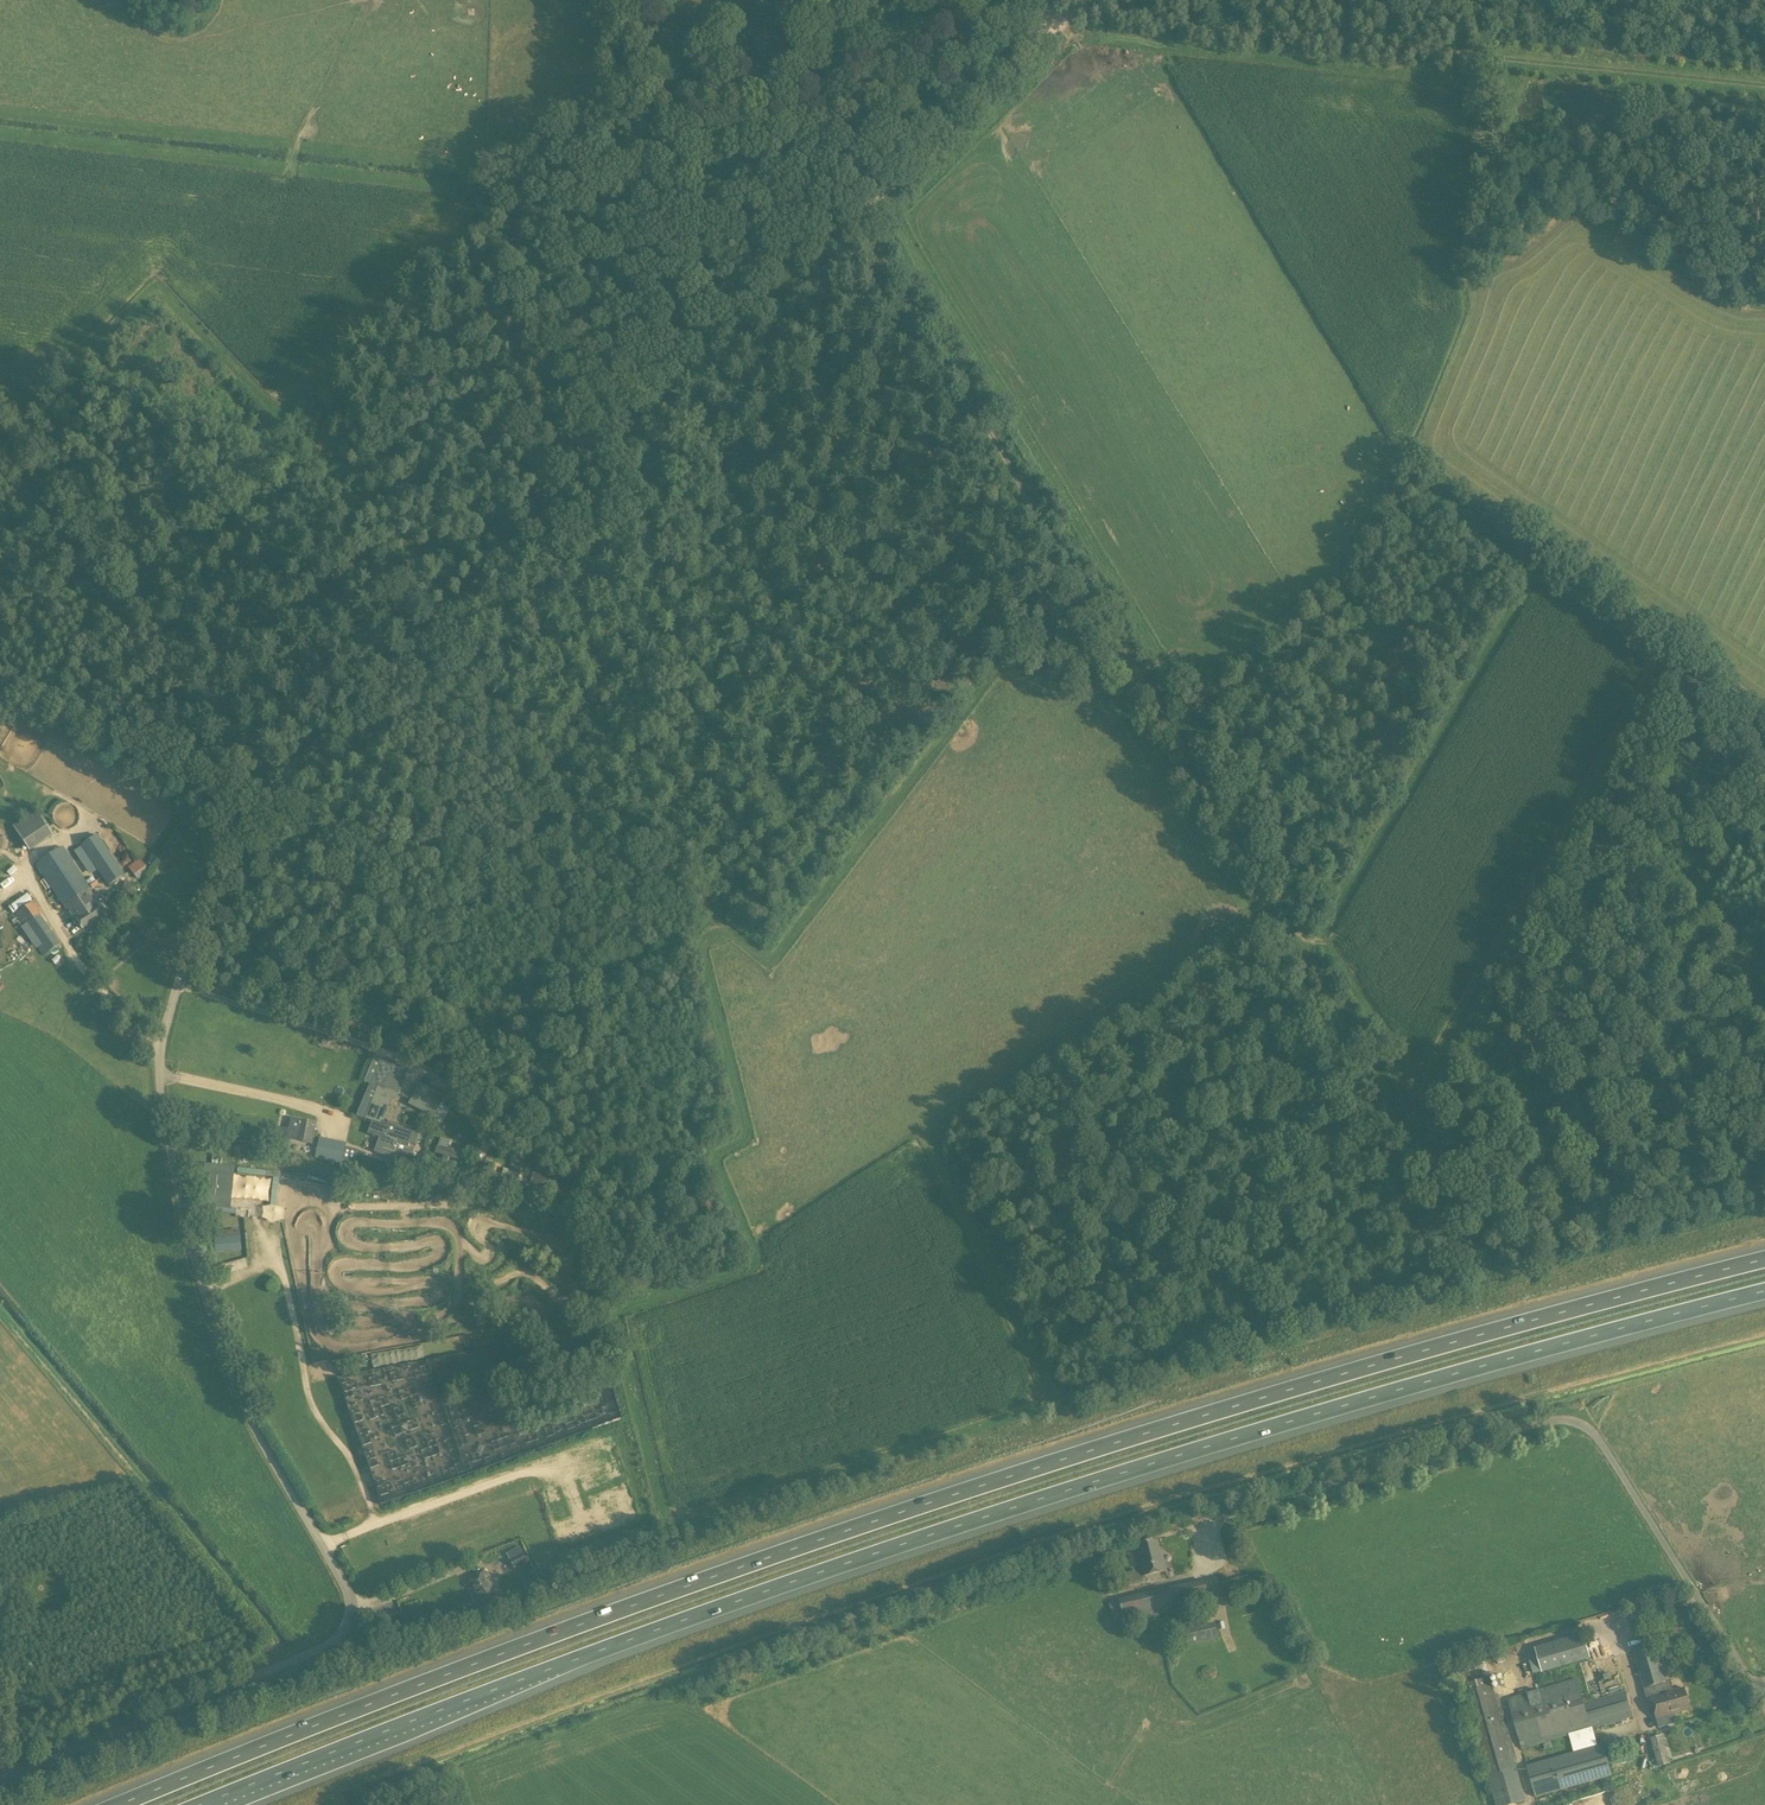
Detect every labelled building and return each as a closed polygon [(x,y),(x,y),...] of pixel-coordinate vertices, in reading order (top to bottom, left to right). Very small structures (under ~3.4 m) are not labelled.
[(53,835),(37,811),(13,826),(29,851),(53,835)] [(81,847),(107,886),(125,875),(99,835),(81,847)] [(83,929),(104,916),(89,894),(92,892),(89,886),(96,881),(91,873),(83,877),(63,848),(37,865),(66,910),(69,908),(83,929)] [(136,861),(128,867),(137,880),(150,871),(140,858),(136,861)] [(128,889),(118,886),(116,894),(125,896),(128,889)] [(121,896),(112,894),(109,903),(119,905),(121,896)] [(15,915),(44,956),(45,955),(61,944),(40,914),(42,913),(34,902),(15,915)] [(403,1080),(376,1070),(371,1085),(378,1087),(379,1087),(383,1088),(387,1089),(388,1085),(399,1089),(403,1080)] [(367,1119),(372,1121),(371,1123),(374,1124),(375,1122),(382,1125),(384,1122),(394,1092),(398,1094),(399,1089),(388,1085),(387,1089),(383,1088),(379,1087),(378,1087),(379,1088),(367,1119)] [(415,1092),(408,1105),(440,1121),(446,1110),(440,1107),(441,1105),(415,1092)] [(299,1119),(293,1140),(312,1145),(317,1123),(299,1119)] [(419,1134),(413,1133),(399,1128),(384,1122),(382,1125),(375,1122),(374,1124),(371,1123),(368,1133),(408,1148),(409,1143),(416,1145),(419,1134)] [(234,1168),(214,1166),(217,1137),(212,1136),(208,1165),(205,1165),(201,1205),(229,1208),(234,1168)] [(319,1138),(317,1147),(315,1159),(342,1164),(345,1152),(346,1143),(319,1138)] [(461,1153),(438,1146),(435,1153),(444,1156),(443,1160),(448,1162),(449,1157),(459,1160),(461,1153)] [(505,1181),(515,1185),(522,1168),(512,1163),(505,1181)] [(400,1167),(398,1177),(418,1180),(419,1170),(400,1167)] [(533,1172),(530,1187),(553,1192),(556,1179),(551,1178),(549,1175),(533,1172)] [(241,1250),(240,1236),(214,1238),(216,1252),(241,1250)] [(372,1352),(374,1365),(426,1359),(424,1346),(372,1352)] [(1137,1553),(1136,1553),(1140,1569),(1112,1576),(1115,1588),(1143,1581),(1142,1576),(1166,1571),(1161,1551),(1159,1552),(1156,1539),(1135,1544),(1137,1553)] [(508,1558),(514,1569),(525,1562),(519,1552),(508,1558)] [(480,1604),(500,1595),(485,1573),(466,1583),(480,1604)] [(529,1591),(538,1587),(535,1578),(525,1582),(529,1591)] [(1203,1581),(1118,1598),(1118,1600),(1108,1603),(1110,1611),(1120,1609),(1123,1623),(1173,1611),(1209,1603),(1203,1581)] [(1213,1624),(1178,1631),(1182,1647),(1218,1639),(1213,1624)] [(1583,1633),(1535,1648),(1543,1673),(1591,1658),(1583,1633)] [(1647,1698),(1650,1697),(1657,1720),(1673,1715),(1673,1714),(1690,1709),(1684,1688),(1668,1692),(1654,1645),(1644,1648),(1632,1651),(1647,1698)] [(1524,1801),(1515,1770),(1489,1678),(1462,1686),(1488,1778),(1496,1804),(1509,1804),(1524,1801)] [(1632,1717),(1626,1691),(1607,1697),(1584,1704),(1576,1678),(1507,1698),(1522,1749),(1591,1729),(1632,1717)] [(1662,1736),(1651,1739),(1658,1766),(1670,1763),(1662,1736)] [(1613,1779),(1604,1748),(1528,1770),(1537,1800),(1613,1779)]
